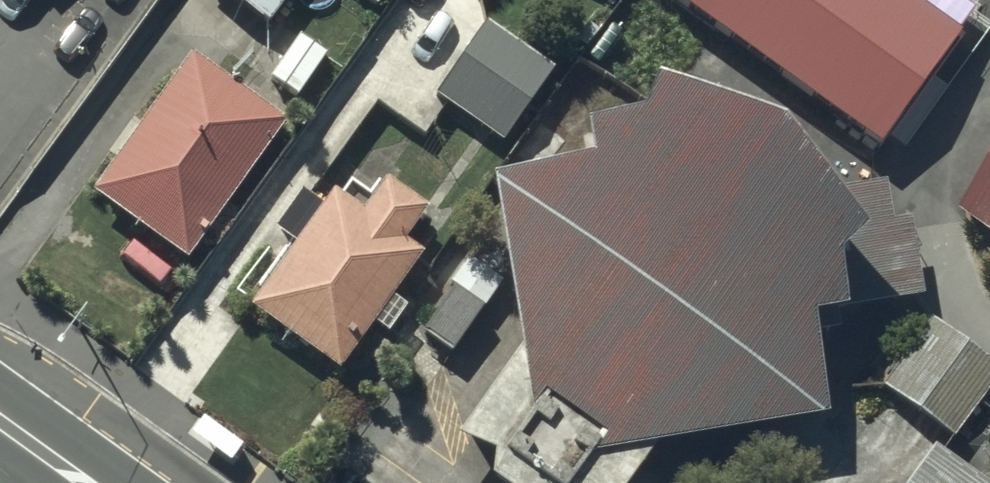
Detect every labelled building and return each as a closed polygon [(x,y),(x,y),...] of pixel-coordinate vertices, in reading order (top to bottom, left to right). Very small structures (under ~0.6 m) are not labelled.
[(267,30),(287,0),(223,0),(267,30)] [(784,0),(753,0),(719,49),(770,85),(815,22),(784,0)] [(547,64),(483,18),(435,84),(498,130),(547,64)] [(646,66),(626,92),(579,102),(585,159),(493,166),(521,337),(456,422),(492,436),(529,462),(559,482),(612,482),(647,432),(820,404),(808,315),(837,311),(835,296),(916,283),(903,209),(883,211),(876,173),(801,182),(773,151),(759,143),(764,125),(646,66)] [(278,134),(189,71),(94,205),(183,268),(278,134)] [(417,201),(386,178),(362,211),(331,188),(255,293),(338,354),(419,244),(397,228),(417,201)] [(965,214),(989,232),(989,180),(965,214)] [(938,330),(888,398),(951,445),(981,405),(989,393),(989,369),(938,330)] [(936,472),(928,482),(951,482),(936,472)]
